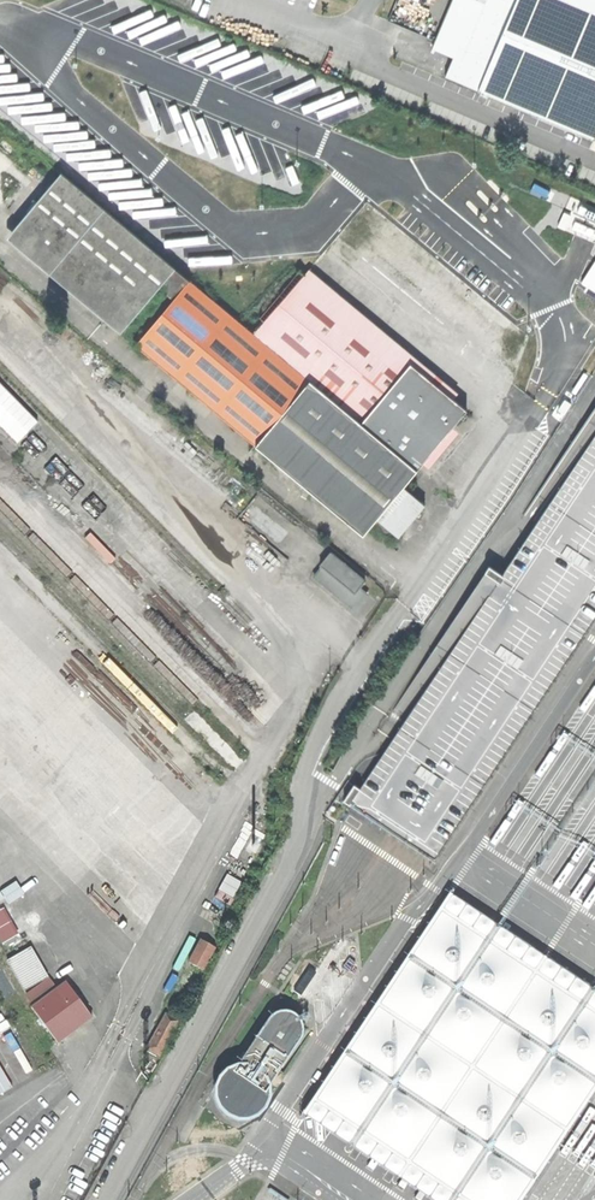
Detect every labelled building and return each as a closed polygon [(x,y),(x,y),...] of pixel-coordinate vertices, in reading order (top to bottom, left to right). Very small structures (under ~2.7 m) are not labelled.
[(445,76),(521,108),(594,140),(594,139),(594,0),(452,0),(436,37),(435,41),(432,48),(453,57),(445,76)] [(299,183),(293,165),(285,168),(291,186),(299,183)] [(173,267),(58,171),(54,176),(5,236),(120,332),(156,288),(173,267)] [(580,283),(594,293),(594,261),(580,283)] [(188,279),(173,267),(156,288),(171,299),(188,279)] [(467,410),(303,275),(263,320),(260,325),(396,436),(389,447),(399,455),(405,447),(424,464),(467,410)] [(308,379),(188,279),(171,299),(134,344),(254,444),(308,379)] [(389,447),(308,379),(254,444),(364,535),(378,519),(399,537),(415,520),(427,505),(404,487),(418,471),(399,455),(389,447)] [(438,859),(594,622),(594,408),(523,517),(529,521),(535,525),(504,574),(491,565),(394,711),(400,715),(407,719),(362,787),(356,783),(346,799),(357,806),(366,812),(376,818),(384,824),(394,830),(403,836),(412,842),(421,848),(429,853),(438,859)] [(363,580),(330,553),(321,565),(322,566),(314,577),(353,608),(365,593),(357,587),(363,580)] [(264,599),(269,594),(261,586),(256,591),(264,599)] [(220,889),(234,896),(241,881),(228,875),(220,889)] [(594,1089),(594,990),(450,893),(305,1112),(437,1199),(521,1199),(594,1089)] [(0,909),(0,943),(17,934),(4,907),(0,909)] [(175,995),(186,1001),(203,971),(202,970),(215,947),(201,939),(188,962),(192,964),(175,995)] [(57,1041),(91,1015),(66,981),(32,1006),(57,1041)] [(168,1011),(176,1016),(184,1002),(176,997),(168,1011)] [(265,1091),(300,1038),(302,1033),(302,1028),(300,1022),(297,1015),(291,1011),(284,1009),(277,1010),(268,1016),(235,1066),(231,1068),(225,1073),(220,1080),(217,1088),(218,1097),(221,1104),(225,1110),(230,1114),(237,1116),(245,1116),(253,1113),(259,1109),(262,1103),(264,1098),(265,1091)] [(147,1047),(159,1053),(177,1019),(166,1012),(147,1047)]
